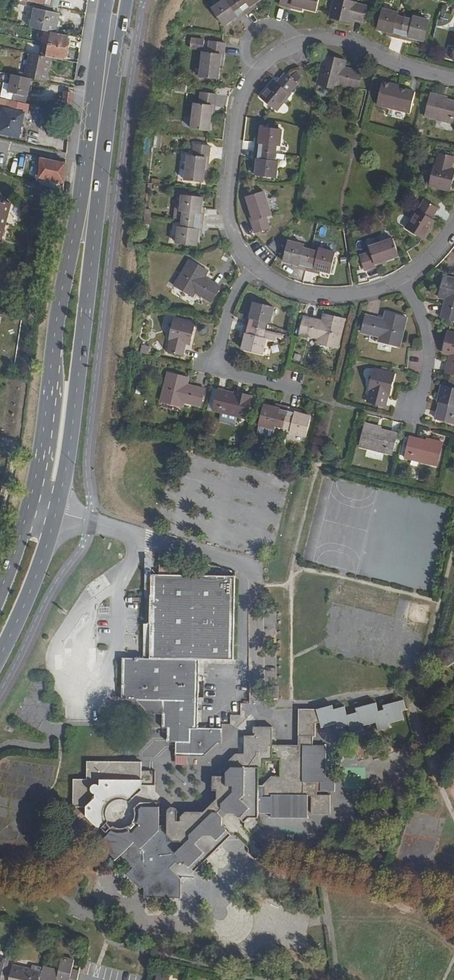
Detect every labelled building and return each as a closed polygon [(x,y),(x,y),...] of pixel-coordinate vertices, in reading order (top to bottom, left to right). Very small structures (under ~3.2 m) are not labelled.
[(234,0),(228,0),(226,1),(226,0),(221,0),(211,7),(222,24),(232,17),(236,14),(238,17),(244,14),(234,0)] [(244,14),(251,9),(248,5),(252,2),(256,0),(234,0),(244,14)] [(355,0),(334,0),(331,14),(351,19),(352,15),(364,17),(367,3),(355,0)] [(31,10),(32,3),(25,1),(24,9),(31,10)] [(401,35),(405,17),(398,15),(398,10),(383,7),(378,26),(389,28),(394,29),(392,33),(401,35)] [(35,10),(31,28),(45,31),(53,32),(56,33),(59,15),(35,10)] [(412,18),(405,17),(401,35),(408,37),(409,33),(415,35),(425,37),(429,18),(413,14),(412,18)] [(43,43),(50,44),(53,32),(45,31),(43,43)] [(69,39),(69,36),(56,33),(53,32),(50,44),(70,48),(72,39),(69,39)] [(222,55),(226,55),(226,43),(211,42),(209,53),(203,53),(200,78),(219,79),(221,65),(222,55)] [(48,57),(52,58),(64,60),(65,57),(68,58),(70,48),(50,44),(48,57)] [(31,78),(48,82),(52,58),(48,57),(31,54),(27,78),(31,78)] [(359,89),(362,73),(344,69),(346,62),(325,57),(318,85),(339,90),(341,85),(359,89)] [(290,94),(299,85),(288,74),(279,83),(277,82),(263,97),(279,112),(293,97),(290,94)] [(27,96),(31,78),(27,78),(13,75),(9,93),(27,96)] [(408,116),(413,96),(396,92),(396,90),(381,86),(375,108),(408,116)] [(208,105),(210,106),(212,93),(199,92),(197,104),(191,104),(188,129),(206,131),(207,118),(208,105)] [(72,107),(73,94),(66,93),(65,97),(61,97),(60,106),(72,107)] [(446,102),(445,105),(428,100),(423,120),(453,128),(453,104),(446,102)] [(21,139),(27,114),(6,110),(0,134),(21,139)] [(258,151),(278,153),(279,146),(282,146),(284,130),(265,128),(264,138),(263,144),(259,144),(258,151)] [(202,158),(205,158),(206,145),(192,144),(191,156),(185,156),(182,180),(199,182),(201,170),(202,158)] [(277,160),(278,153),(258,151),(257,159),(261,159),(261,164),(260,175),(279,177),(281,161),(277,160)] [(438,152),(435,164),(434,163),(429,184),(450,189),(453,171),(453,169),(451,168),(453,156),(438,152)] [(43,178),(65,183),(67,163),(44,158),(42,167),(37,166),(38,175),(43,178)] [(257,220),(254,220),(257,232),(270,229),(267,217),(274,216),(268,192),(252,195),(255,208),(257,220)] [(194,213),(193,221),(212,223),(213,215),(208,215),(209,209),(210,199),(191,197),(189,213),(194,213)] [(8,204),(0,202),(0,237),(8,204)] [(436,209),(423,202),(417,212),(415,211),(404,229),(423,240),(434,222),(429,220),(436,209)] [(212,223),(193,221),(192,228),(187,228),(185,244),(206,246),(207,235),(207,229),(212,230),(212,223)] [(374,264),(386,259),(397,255),(392,239),(368,248),(370,254),(359,258),(363,270),(375,266),(374,264)] [(299,268),(306,270),(311,250),(303,248),(304,245),(288,241),(283,260),(295,263),(300,264),(299,268)] [(311,250),(306,270),(313,272),(314,267),(319,269),(330,271),(335,252),(319,249),(318,252),(311,250)] [(183,270),(185,264),(163,259),(157,287),(178,292),(180,285),(197,290),(201,275),(183,270)] [(447,278),(442,299),(449,300),(445,319),(453,321),(453,280),(447,278)] [(251,317),(249,325),(268,330),(270,323),(274,323),(277,307),(259,303),(256,314),(255,319),(251,317)] [(406,318),(386,313),(384,320),(366,315),(362,331),(380,335),(379,342),(399,347),(406,318)] [(344,324),(324,319),(322,326),(304,322),(300,337),(318,342),(317,348),(337,353),(344,324)] [(194,324),(174,320),(168,340),(170,340),(167,352),(182,356),(186,344),(189,345),(194,324)] [(268,330),(249,325),(247,332),(251,333),(250,338),(247,349),(266,354),(270,338),(280,341),(281,338),(291,340),(293,336),(268,330)] [(451,333),(446,354),(453,356),(449,374),(453,375),(453,334),(451,333)] [(390,395),(395,375),(375,370),(369,390),(371,391),(368,403),(383,406),(386,394),(390,395)] [(200,404),(204,388),(186,384),(187,377),(167,372),(160,400),(180,405),(182,399),(200,404)] [(444,387),(440,403),(443,403),(439,420),(453,423),(453,389),(444,387)] [(232,395),(216,391),(211,411),(244,419),(250,397),(233,393),(232,395)] [(276,424),(284,426),(289,405),(281,404),(280,408),(275,407),(264,404),(260,423),(275,427),(276,424)] [(289,405),(284,426),(291,428),(290,431),(307,434),(311,415),(295,412),(296,407),(289,405)] [(380,428),(363,424),(358,446),(392,454),(396,435),(380,431),(380,428)] [(444,444),(428,440),(427,442),(411,438),(406,458),(439,467),(444,444)] [(198,570),(156,560),(156,577),(148,576),(148,603),(148,617),(140,617),(135,634),(140,645),(131,660),(120,660),(120,699),(133,700),(147,714),(150,715),(156,715),(161,715),(161,726),(161,729),(167,729),(167,742),(175,742),(175,756),(203,756),(216,744),(221,744),(221,730),(197,729),(197,660),(232,660),(232,577),(198,577),(198,570)] [(159,832),(159,857),(170,868),(175,864),(178,866),(181,864),(183,866),(185,863),(193,872),(232,835),(222,825),(222,817),(218,813),(224,808),(227,812),(235,812),(244,823),(249,818),(256,818),(256,814),(268,814),(268,818),(306,818),(305,794),(301,794),(301,782),(318,783),(318,792),(334,792),(334,777),(325,778),(326,745),(313,744),(313,737),(315,737),(315,722),(319,721),(321,727),(336,723),(337,727),(347,724),(350,732),(362,729),(360,725),(374,721),(376,731),(391,728),(389,723),(404,719),(402,712),(406,710),(403,698),(381,704),(382,708),(376,710),(373,701),(353,707),(354,712),(345,714),(343,706),(333,708),(332,705),(315,709),(297,709),(297,745),(272,745),(272,726),(253,726),(252,734),(244,735),(244,753),(235,753),(222,766),(221,775),(212,775),(211,790),(215,791),(215,800),(202,813),(184,812),(179,818),(178,822),(176,822),(176,812),(174,810),(170,809),(167,812),(167,826),(159,826),(159,832)] [(98,829),(99,828),(105,823),(106,822),(104,817),(104,810),(108,803),(114,800),(121,799),(129,802),(141,791),(139,788),(142,785),(155,786),(155,771),(142,771),(142,762),(86,762),(86,779),(72,780),(72,807),(86,807),(86,816),(98,829)] [(310,814),(330,813),(330,795),(310,795),(310,814)] [(182,880),(170,868),(159,857),(159,832),(159,826),(159,803),(137,803),(134,806),(135,814),(134,821),(130,827),(123,830),(117,831),(111,828),(101,839),(104,842),(100,846),(115,860),(119,856),(133,869),(127,876),(141,889),(142,887),(144,889),(144,899),(182,899),(182,880)] [(105,823),(99,828),(103,832),(106,835),(110,829),(108,827),(105,823)] [(82,963),(74,961),(76,956),(63,953),(60,966),(44,962),(44,965),(40,979),(77,979),(82,963)] [(44,965),(33,963),(32,967),(13,962),(12,965),(6,963),(1,979),(40,979),(44,965)]
